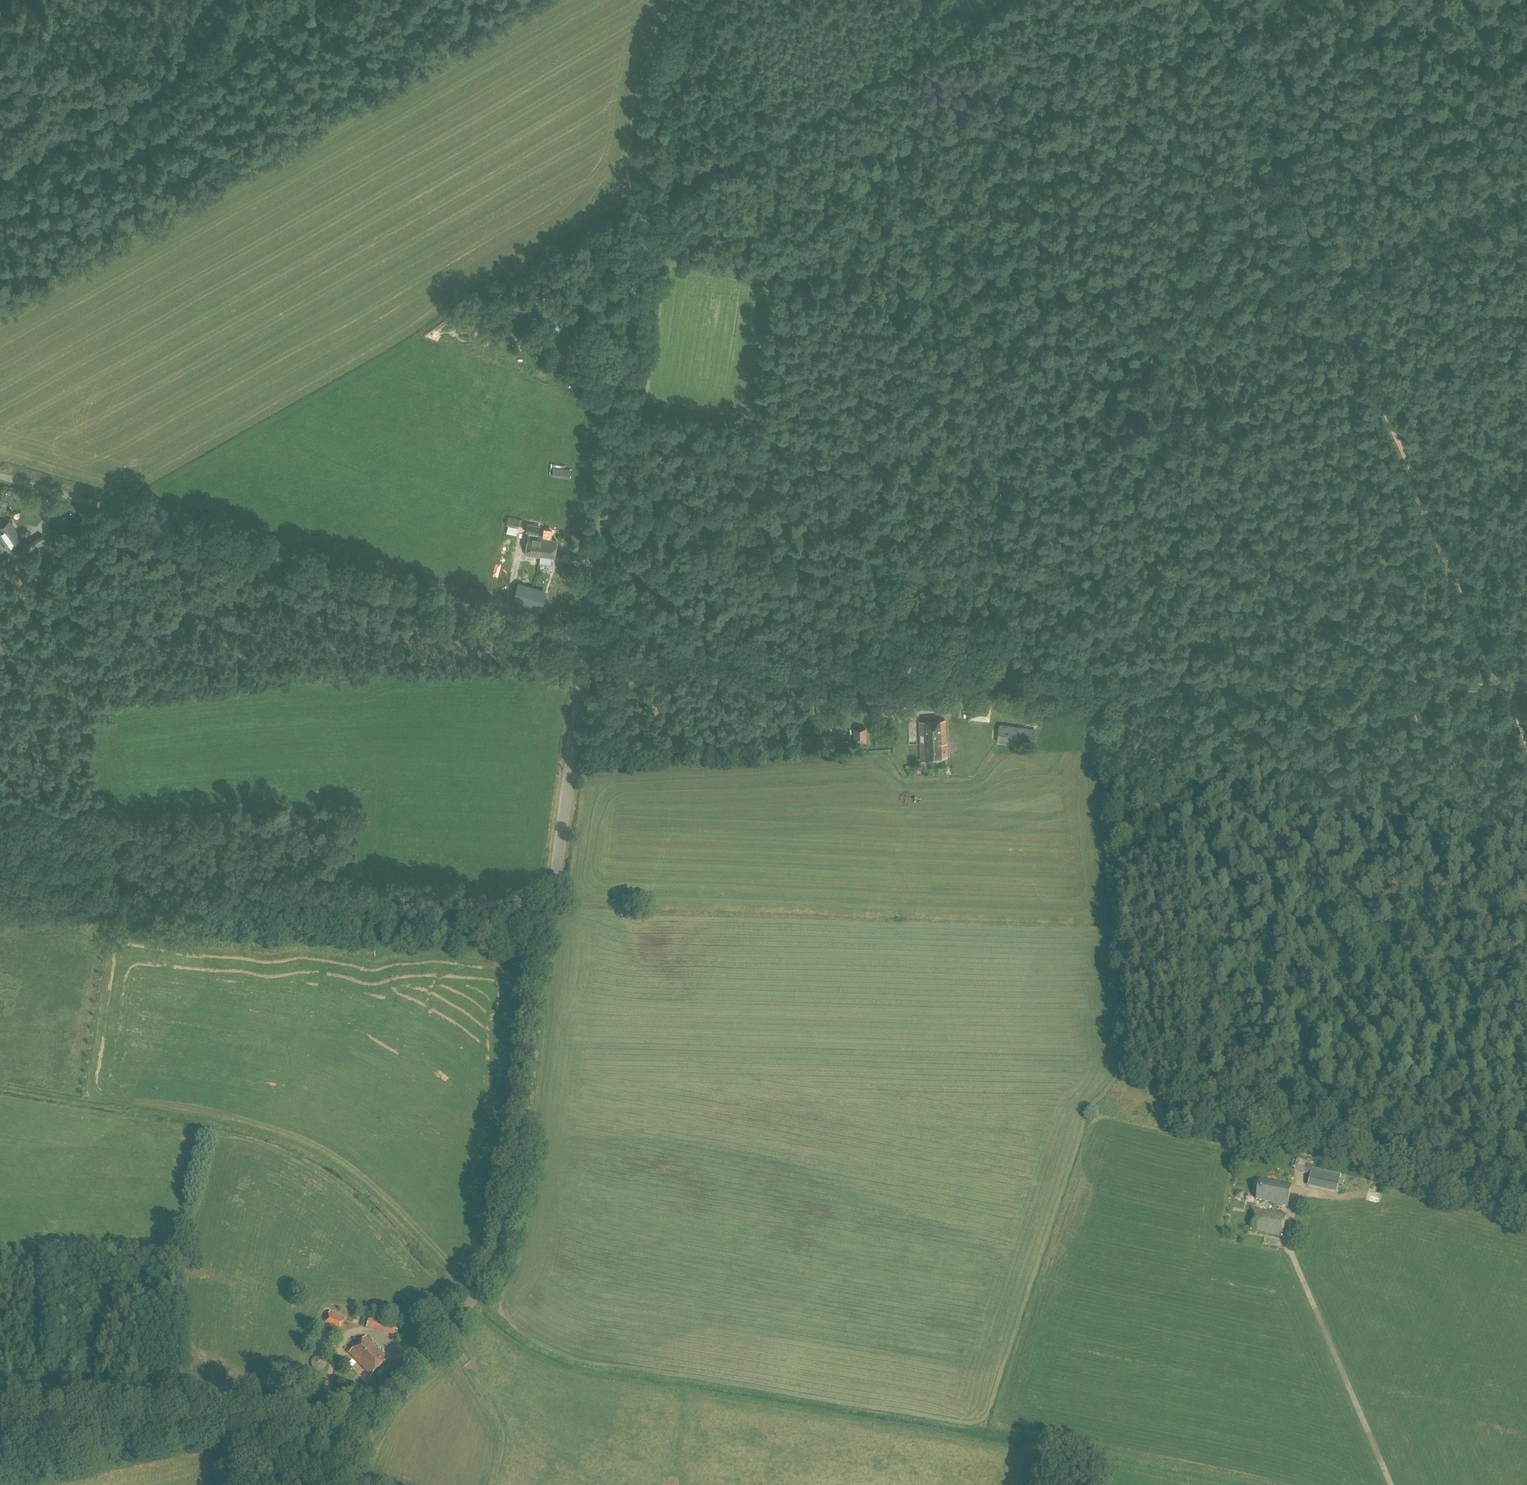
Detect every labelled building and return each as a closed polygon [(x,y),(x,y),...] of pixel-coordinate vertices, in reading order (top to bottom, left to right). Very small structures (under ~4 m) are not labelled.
[(597,283),(609,282),(608,262),(603,262),(604,277),(597,278),(597,283)] [(569,478),(570,469),(554,467),(553,476),(569,478)] [(520,525),(521,519),(508,517),(506,526),(518,528),(519,525),(520,525)] [(12,546),(23,539),(10,519),(0,525),(0,527),(12,546)] [(513,528),(511,537),(522,539),(524,530),(513,528)] [(554,555),(556,539),(542,537),(542,535),(528,533),(526,554),(540,556),(540,554),(554,555)] [(19,546),(13,549),(18,558),(34,550),(30,542),(29,541),(23,544),(19,546)] [(518,582),(512,603),(541,611),(547,591),(518,582)] [(989,720),(990,699),(969,698),(968,718),(989,720)] [(893,715),(895,705),(881,704),(880,715),(889,716),(889,714),(893,715)] [(945,719),(919,721),(919,723),(920,743),(921,760),(948,757),(947,743),(946,743),(946,735),(945,719)] [(1032,745),(1034,729),(999,725),(997,741),(1032,745)] [(850,741),(865,741),(865,729),(850,730),(850,741)] [(802,746),(812,745),(811,734),(800,735),(802,746)] [(822,743),(834,743),(834,734),(821,735),(822,743)] [(1337,1194),(1341,1175),(1312,1169),(1313,1163),(1297,1159),(1294,1171),(1310,1175),(1308,1187),(1337,1194)] [(1275,1183),(1260,1180),(1257,1200),(1288,1206),(1292,1185),(1275,1182),(1275,1183)] [(1283,1237),(1287,1215),(1256,1210),(1252,1232),(1283,1237)] [(338,1335),(345,1318),(330,1311),(322,1329),(338,1335)] [(396,1335),(399,1323),(372,1316),(369,1328),(396,1335)] [(371,1375),(388,1358),(366,1336),(349,1353),(371,1375)] [(317,1381),(297,1381),(297,1392),(317,1392),(317,1381)]
